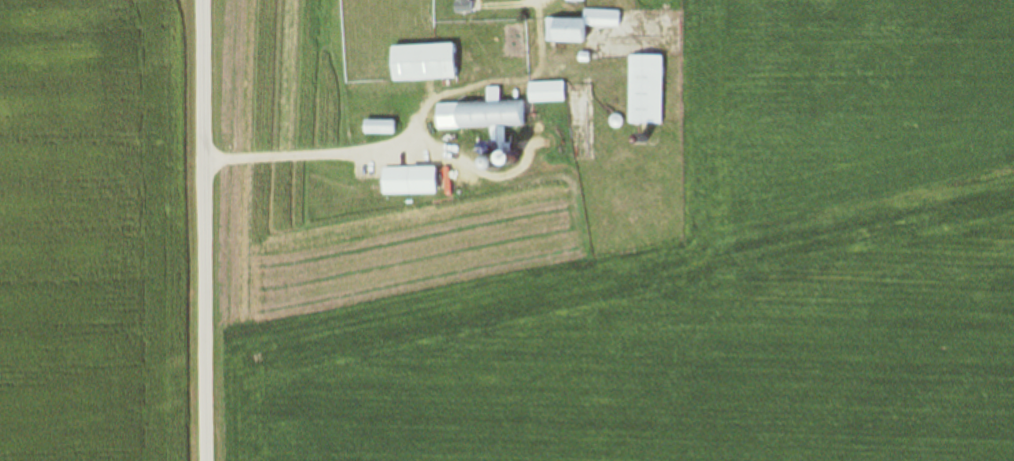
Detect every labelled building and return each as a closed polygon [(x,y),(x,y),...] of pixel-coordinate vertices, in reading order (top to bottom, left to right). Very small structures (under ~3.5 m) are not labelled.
[(584,20),(548,19),(547,42),(587,43),(587,27),(621,28),(621,12),(585,11),(584,20)] [(390,47),(391,81),(455,79),(454,46),(390,47)] [(630,57),(630,125),(663,125),(663,57),(630,57)] [(529,102),(566,102),(566,82),(529,82),(529,102)] [(437,129),(525,127),(525,101),(500,102),(499,88),(487,88),(488,103),(436,104),(437,129)] [(396,134),(396,121),(363,121),(363,134),(396,134)] [(434,195),(434,169),(382,169),(382,195),(434,195)]
